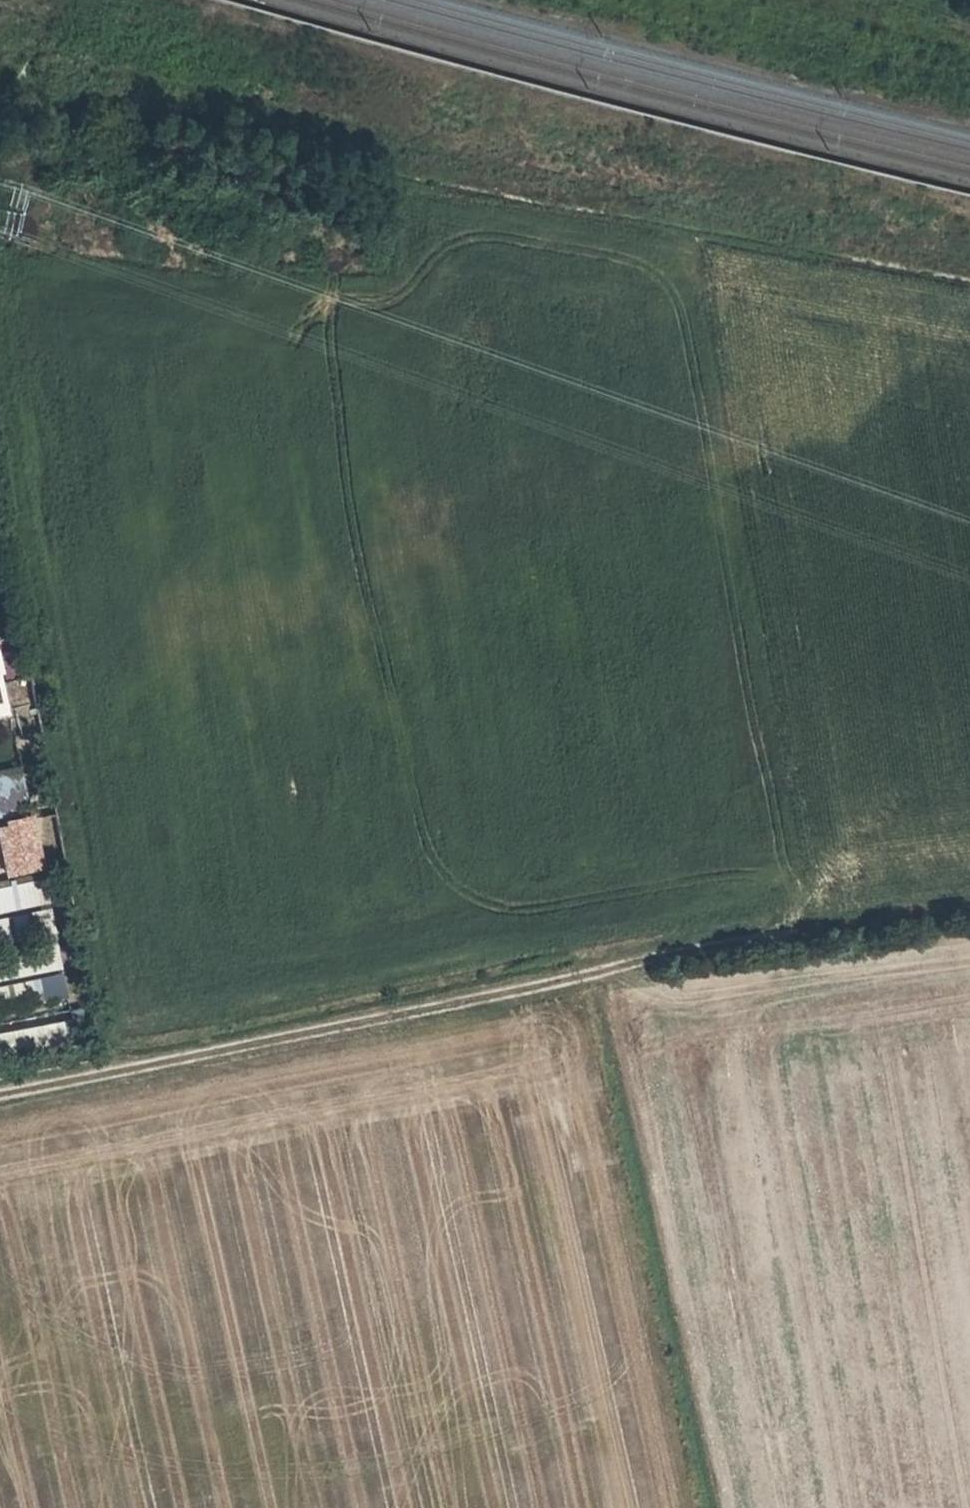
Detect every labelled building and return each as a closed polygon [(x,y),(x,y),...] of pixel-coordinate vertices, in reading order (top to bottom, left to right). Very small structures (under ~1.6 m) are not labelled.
[(2,815),(4,821),(27,815),(15,766),(0,770),(0,815),(2,815)] [(27,815),(4,821),(14,873),(39,867),(27,815)] [(35,880),(37,889),(43,888),(40,873),(0,881),(0,887),(35,880)] [(24,997),(43,993),(40,977),(21,981),(24,997)]
